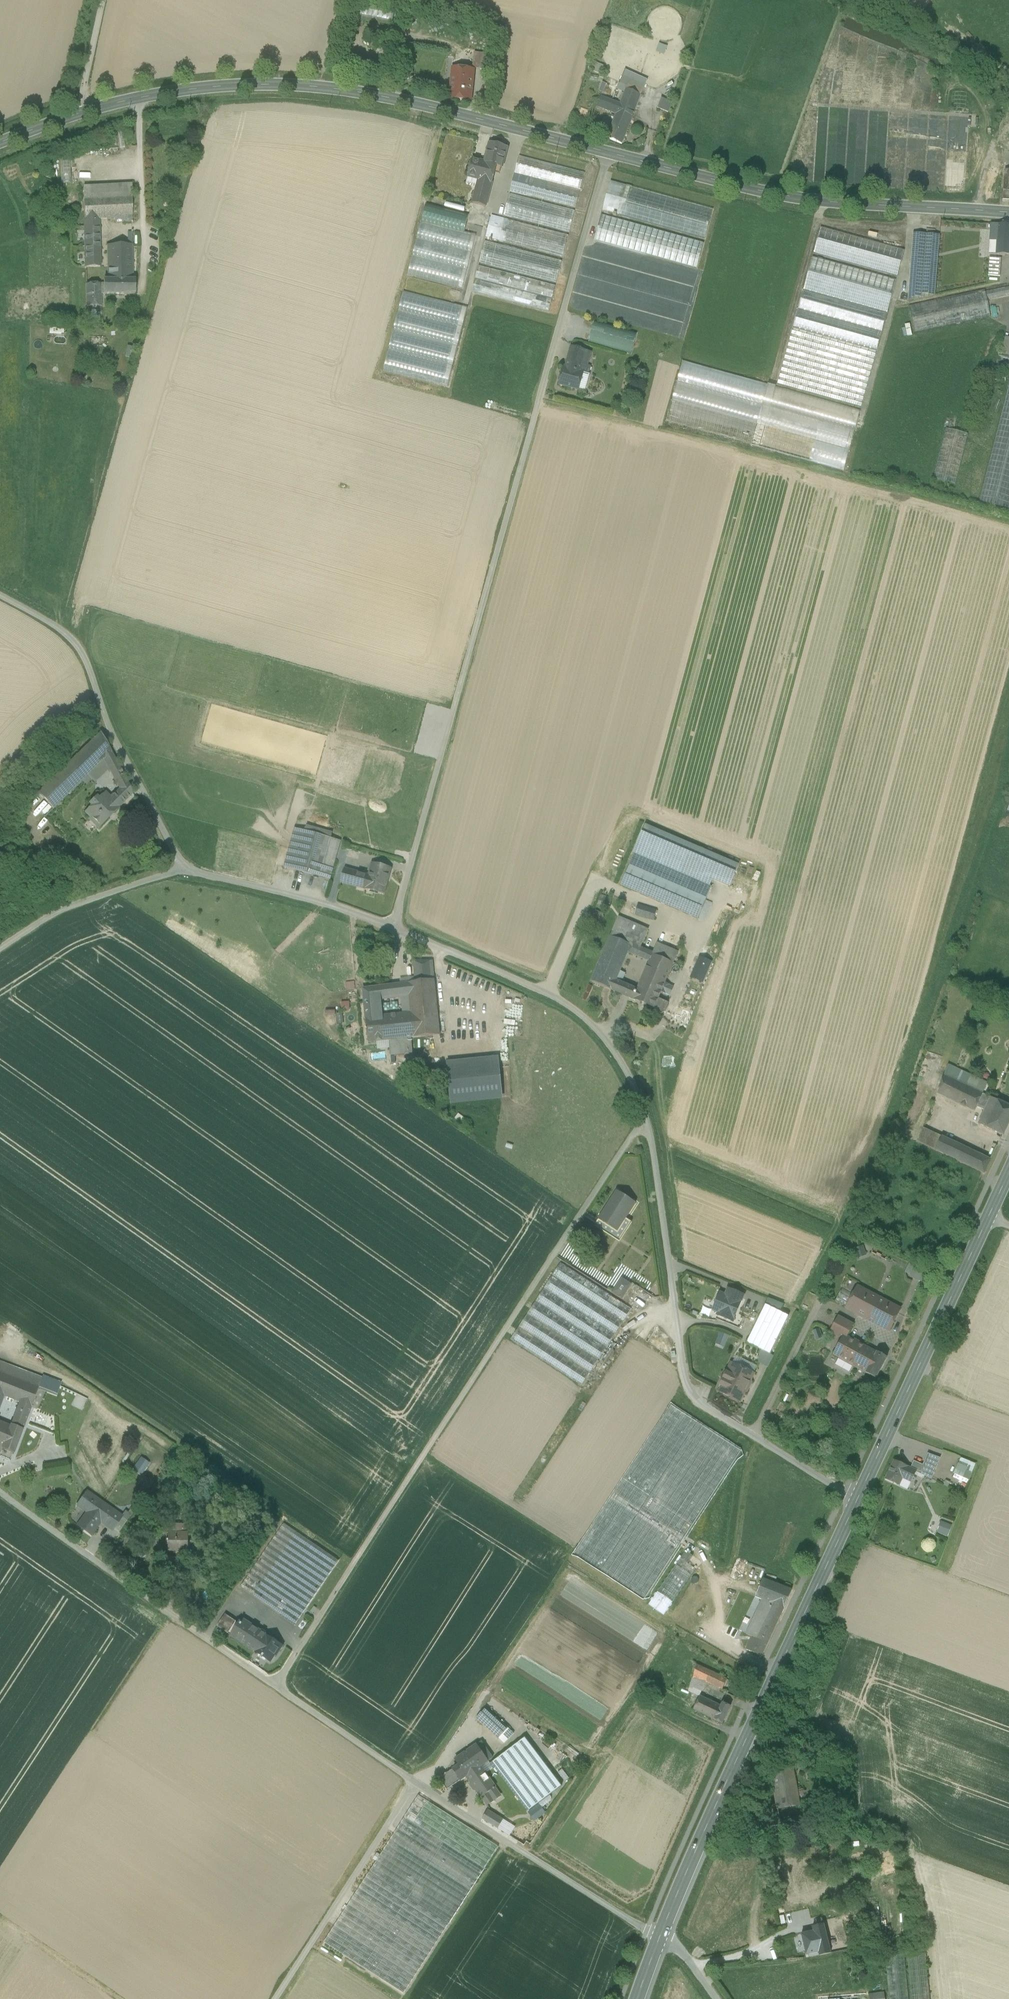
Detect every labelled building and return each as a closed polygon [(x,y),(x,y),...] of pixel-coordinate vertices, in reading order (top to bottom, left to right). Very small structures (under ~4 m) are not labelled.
[(360,18),(392,19),(392,12),(360,11),(360,18)] [(482,69),(485,54),(474,52),(471,67),(482,69)] [(463,67),(463,54),(455,53),(454,66),(463,67)] [(465,77),(452,76),(451,85),(472,85),(473,78),(465,77)] [(645,86),(630,80),(626,89),(641,96),(645,86)] [(472,85),(451,85),(450,99),(470,101),(472,85)] [(641,96),(626,89),(620,104),(635,111),(641,96)] [(620,104),(601,97),(597,107),(616,115),(620,104)] [(656,107),(667,111),(671,101),(660,97),(656,107)] [(635,111),(620,104),(616,115),(631,121),(635,111)] [(631,121),(616,115),(613,124),(627,130),(631,121)] [(627,130),(613,124),(607,138),(622,144),(627,130)] [(507,147),(491,143),(486,163),(496,165),(502,167),(507,147)] [(584,172),(519,155),(515,173),(580,189),(584,172)] [(58,159),(59,183),(70,182),(69,159),(58,159)] [(483,162),(472,159),(467,176),(478,179),(483,162)] [(486,163),(483,162),(478,179),(492,182),(496,165),(486,163)] [(580,189),(515,173),(510,191),(575,208),(580,189)] [(492,182),(478,179),(476,187),(489,190),(492,182)] [(625,184),(610,180),(602,209),(617,214),(625,184)] [(132,184),(83,186),(83,200),(132,198),(132,184)] [(712,209),(625,184),(617,214),(704,238),(712,209)] [(489,190),(476,187),(472,203),(485,206),(489,190)] [(574,210),(509,194),(504,215),(569,232),(574,210)] [(132,218),(132,198),(83,200),(84,220),(98,219),(115,218),(132,218)] [(469,215),(426,204),(408,275),(462,289),(476,236),(464,233),(469,215)] [(702,243),(600,214),(593,239),(695,268),(702,243)] [(503,219),(490,216),(484,237),(497,240),(503,219)] [(131,225),(132,218),(115,218),(115,226),(131,225)] [(98,219),(84,220),(85,267),(99,267),(98,219)] [(568,236),(503,219),(497,240),(562,257),(568,236)] [(998,225),(997,240),(1008,240),(1008,226),(998,225)] [(904,251),(820,227),(813,253),(897,276),(904,251)] [(988,231),(941,228),(937,283),(984,286),(988,231)] [(940,236),(912,234),(907,302),(934,297),(940,236)] [(997,240),(997,241),(997,246),(990,246),(989,254),(1008,256),(1008,240),(997,240)] [(561,261),(483,241),(477,263),(556,283),(561,261)] [(132,245),(107,245),(107,280),(133,280),(132,245)] [(812,257),(803,290),(887,313),(896,280),(812,257)] [(1001,259),(989,258),(988,276),(1000,277),(1001,259)] [(555,286),(478,266),(471,292),(549,312),(555,286)] [(107,280),(103,281),(104,294),(135,294),(135,280),(133,280),(107,280)] [(100,306),(100,284),(86,284),(86,306),(100,306)] [(984,293),(986,301),(1008,296),(1008,287),(984,293)] [(887,313),(803,290),(775,392),(859,414),(887,313)] [(984,290),(908,306),(914,334),(990,317),(986,301),(984,293),(984,290)] [(454,304),(404,291),(383,371),(447,387),(467,309),(454,305),(454,304)] [(593,322),(588,342),(632,354),(638,334),(593,322)] [(1008,359),(1008,338),(1003,336),(998,356),(1008,359)] [(586,352),(571,348),(568,361),(582,365),(586,352)] [(582,365),(568,361),(566,368),(564,368),(559,385),(578,390),(583,373),(588,375),(590,367),(582,365)] [(775,392),(682,369),(668,423),(844,469),(859,414),(775,392)] [(977,501),(1008,509),(1008,379),(977,501)] [(933,476),(954,482),(967,433),(946,427),(933,476)] [(119,767),(101,732),(38,793),(53,809),(82,780),(104,759),(111,772),(119,767)] [(92,790),(111,772),(104,759),(82,780),(92,790)] [(133,794),(123,774),(114,779),(126,801),(133,794)] [(87,816),(88,819),(91,823),(94,820),(88,814),(93,810),(95,813),(101,807),(98,804),(107,795),(113,801),(116,799),(111,794),(109,796),(103,791),(97,797),(95,795),(87,803),(89,805),(83,811),(87,816)] [(107,795),(98,804),(101,807),(95,813),(93,810),(88,814),(94,820),(91,823),(85,829),(91,835),(119,808),(113,801),(107,795)] [(124,803),(118,797),(116,799),(113,801),(119,808),(124,803)] [(629,867),(706,900),(712,888),(709,886),(712,880),(728,888),(738,866),(646,826),(629,867)] [(300,851),(305,832),(293,829),(288,848),(300,851)] [(330,839),(305,832),(300,851),(324,858),(330,839)] [(330,839),(324,858),(334,861),(339,841),(330,839)] [(300,851),(288,848),(283,867),(295,870),(300,851)] [(324,858),(300,851),(295,870),(319,877),(324,858)] [(324,858),(319,877),(329,880),(334,861),(324,858)] [(390,869),(373,864),(369,876),(366,890),(383,895),(390,869)] [(706,900),(629,867),(620,886),(698,920),(706,900)] [(369,876),(344,869),(340,883),(366,890),(369,876)] [(612,900),(600,896),(598,905),(609,908),(612,900)] [(657,912),(637,906),(634,915),(654,921),(657,912)] [(647,931),(618,918),(610,936),(629,944),(640,948),(647,931)] [(629,945),(609,937),(590,982),(611,991),(615,981),(619,972),(627,954),(630,946),(629,945)] [(640,948),(629,944),(629,945),(630,946),(627,954),(642,960),(646,951),(640,948)] [(678,954),(657,945),(653,955),(674,964),(678,954)] [(674,964),(653,955),(640,983),(661,992),(662,990),(665,992),(667,987),(664,986),(674,964)] [(432,962),(412,961),(414,983),(434,981),(432,962)] [(615,981),(621,984),(625,974),(619,972),(615,981)] [(440,1036),(434,981),(414,983),(407,984),(408,997),(410,1007),(410,1014),(413,1039),(440,1036)] [(615,981),(611,991),(622,995),(626,986),(621,984),(615,981)] [(661,992),(640,983),(637,991),(632,989),(628,998),(654,1009),(658,1000),(661,992)] [(392,986),(362,991),(363,1003),(375,1001),(394,999),(392,986)] [(408,997),(402,998),(400,998),(402,1007),(410,1007),(408,997)] [(668,1004),(658,1000),(654,1009),(655,1013),(661,1015),(664,1013),(668,1004)] [(375,1001),(363,1003),(365,1019),(377,1017),(375,1001)] [(410,1007),(402,1007),(402,1015),(410,1014),(410,1007)] [(402,1015),(381,1017),(384,1042),(389,1042),(390,1056),(403,1055),(402,1040),(410,1039),(413,1039),(410,1014),(402,1015)] [(377,1017),(365,1019),(367,1044),(384,1042),(381,1017),(377,1017)] [(410,1039),(402,1040),(403,1055),(412,1054),(410,1039)] [(497,1058),(448,1063),(452,1102),(501,1098),(497,1058)] [(950,1065),(944,1077),(983,1095),(988,1082),(950,1065)] [(976,1108),(983,1095),(944,1077),(937,1096),(974,1112),(976,1108)] [(983,1095),(976,1108),(984,1112),(991,1099),(983,1095)] [(979,1125),(1003,1136),(1008,1124),(1008,1107),(991,1099),(984,1112),(979,1125)] [(943,1138),(924,1129),(918,1143),(936,1151),(943,1138)] [(990,1161),(943,1138),(936,1151),(984,1175),(990,1161)] [(636,1204),(616,1191),(598,1220),(617,1232),(636,1204)] [(862,1245),(854,1248),(857,1257),(865,1254),(862,1245)] [(622,1303),(561,1263),(510,1340),(580,1386),(623,1322),(614,1315),(622,1303)] [(632,1285),(621,1278),(612,1293),(622,1300),(632,1285)] [(856,1287),(846,1283),(841,1292),(836,1303),(846,1308),(856,1287)] [(826,1298),(836,1303),(841,1292),(832,1287),(826,1298)] [(889,1304),(856,1287),(846,1308),(879,1325),(889,1304)] [(744,1296),(731,1290),(728,1297),(720,1294),(712,1311),(718,1313),(717,1316),(732,1323),(744,1296)] [(622,1303),(614,1315),(623,1322),(631,1310),(622,1303)] [(900,1310),(889,1304),(879,1325),(890,1331),(900,1310)] [(788,1317),(765,1305),(746,1343),(770,1355),(788,1317)] [(852,1328),(839,1321),(833,1331),(843,1336),(847,1338),(852,1328)] [(833,1331),(824,1349),(834,1355),(843,1336),(833,1331)] [(715,1343),(723,1347),(728,1335),(719,1332),(715,1343)] [(847,1338),(843,1336),(834,1355),(867,1372),(877,1354),(847,1338)] [(867,1372),(866,1375),(876,1380),(887,1358),(877,1353),(877,1354),(867,1372)] [(741,1368),(755,1370),(756,1364),(742,1361),(741,1368)] [(753,1374),(731,1363),(726,1373),(722,1379),(723,1379),(720,1385),(719,1385),(723,1387),(720,1393),(739,1402),(746,1389),(748,1389),(750,1385),(749,1383),(753,1374)] [(1,1364),(0,1366),(0,1373),(38,1388),(42,1380),(1,1364)] [(3,1397),(19,1403),(31,1407),(38,1388),(0,1373),(0,1395),(3,1397)] [(60,1387),(42,1380),(38,1388),(56,1395),(60,1387)] [(19,1403),(10,1426),(22,1430),(31,1407),(19,1403)] [(671,1406),(575,1554),(645,1599),(741,1451),(671,1406)] [(0,1423),(0,1446),(2,1446),(9,1427),(0,1423)] [(22,1430),(10,1426),(10,1427),(9,1427),(2,1446),(3,1447),(2,1449),(12,1454),(22,1430)] [(2,1449),(0,1454),(0,1457),(10,1461),(12,1454),(2,1449)] [(940,1459),(928,1454),(923,1466),(922,1466),(935,1471),(940,1459)] [(133,1470),(142,1475),(149,1461),(139,1457),(133,1470)] [(953,1473),(968,1480),(975,1463),(959,1457),(953,1473)] [(907,1468),(894,1462),(886,1480),(907,1490),(915,1472),(916,1472),(910,1469),(907,1468)] [(935,1471),(922,1466),(923,1466),(914,1462),(910,1469),(916,1472),(915,1472),(931,1480),(935,1471)] [(112,1511),(86,1493),(78,1505),(88,1512),(78,1526),(90,1535),(100,1521),(105,1525),(108,1520),(107,1519),(112,1511)] [(160,1499),(152,1498),(151,1521),(159,1521),(160,1499)] [(121,1517),(112,1511),(107,1519),(108,1520),(105,1525),(112,1530),(121,1517)] [(131,1515),(125,1511),(121,1517),(127,1521),(131,1515)] [(121,1517),(112,1530),(118,1533),(127,1521),(121,1517)] [(175,1523),(169,1528),(169,1534),(182,1534),(182,1523),(175,1523)] [(338,1561),(283,1524),(241,1588),(246,1592),(256,1598),(296,1625),(338,1561)] [(939,1532),(948,1536),(951,1527),(942,1524),(939,1532)] [(160,1541),(160,1531),(152,1531),(153,1541),(160,1541)] [(188,1534),(182,1534),(169,1534),(167,1534),(167,1551),(188,1551),(188,1542),(188,1534)] [(201,1534),(188,1534),(188,1542),(201,1542),(201,1534)] [(201,1542),(188,1542),(188,1551),(201,1551),(201,1542)] [(685,1550),(676,1564),(690,1574),(695,1568),(687,1563),(692,1555),(689,1553),(690,1552),(689,1551),(688,1552),(685,1550)] [(675,1564),(647,1604),(662,1614),(690,1574),(676,1564),(675,1564)] [(699,1584),(699,1582),(699,1580),(698,1578),(696,1577),(694,1577),(692,1577),(690,1578),(689,1580),(689,1582),(689,1584),(691,1585),(692,1587),(694,1587),(696,1587),(698,1585),(699,1584)] [(792,1590),(763,1579),(755,1598),(761,1600),(783,1609),(792,1590)] [(734,1582),(725,1583),(728,1602),(736,1601),(737,1601),(734,1582)] [(256,1598),(246,1592),(241,1599),(251,1606),(256,1598)] [(783,1609),(761,1600),(746,1634),(752,1637),(753,1635),(756,1636),(757,1632),(762,1633),(764,1628),(773,1632),(783,1609)] [(736,1601),(728,1602),(730,1614),(738,1612),(736,1601)] [(236,1623),(226,1616),(219,1628),(229,1634),(236,1623)] [(259,1631),(244,1622),(242,1626),(234,1638),(250,1649),(257,1638),(255,1637),(259,1631)] [(236,1623),(229,1634),(234,1638),(242,1626),(236,1623)] [(756,1636),(753,1635),(752,1637),(747,1651),(762,1657),(773,1632),(764,1628),(762,1633),(757,1632),(756,1636)] [(267,1637),(259,1631),(255,1637),(257,1638),(250,1649),(257,1653),(256,1654),(271,1663),(278,1651),(280,1653),(284,1647),(268,1637),(267,1637)] [(696,1665),(693,1677),(705,1682),(722,1690),(727,1679),(696,1665)] [(693,1677),(689,1691),(692,1693),(698,1696),(705,1682),(693,1677)] [(685,1707),(714,1720),(720,1706),(698,1696),(692,1693),(685,1707)] [(651,1701),(661,1705),(664,1699),(654,1695),(651,1701)] [(731,1706),(722,1702),(720,1706),(714,1720),(723,1724),(731,1706)] [(508,1729),(486,1708),(476,1718),(498,1739),(508,1729)] [(508,1729),(498,1739),(503,1743),(513,1733),(508,1729)] [(567,1780),(534,1737),(496,1766),(529,1809),(567,1780)] [(498,1739),(459,1765),(466,1776),(480,1766),(505,1749),(498,1739)] [(459,1765),(440,1779),(447,1789),(466,1776),(459,1765)] [(495,1788),(480,1766),(466,1776),(481,1797),(487,1805),(500,1796),(495,1788)] [(793,1768),(771,1772),(773,1787),(781,1785),(795,1781),(793,1768)] [(795,1781),(781,1785),(773,1787),(778,1810),(800,1806),(795,1781)] [(403,1819),(483,1870),(498,1848),(418,1796),(403,1819)] [(540,1809),(530,1816),(533,1820),(543,1814),(540,1809)] [(503,1821),(487,1811),(482,1819),(497,1829),(503,1821)] [(483,1870),(403,1819),(369,1872),(449,1924),(483,1870)] [(503,1821),(497,1829),(509,1836),(514,1828),(503,1821)] [(449,1924),(369,1872),(323,1941),(404,1993),(449,1924)] [(824,1926),(813,1928),(814,1933),(803,1936),(807,1954),(819,1952),(820,1955),(830,1953),(824,1926)] [(908,1954),(912,1998),(930,1998),(926,1952),(908,1954)] [(821,1993),(822,1998),(846,1998),(848,1998),(848,1991),(821,1993)]
